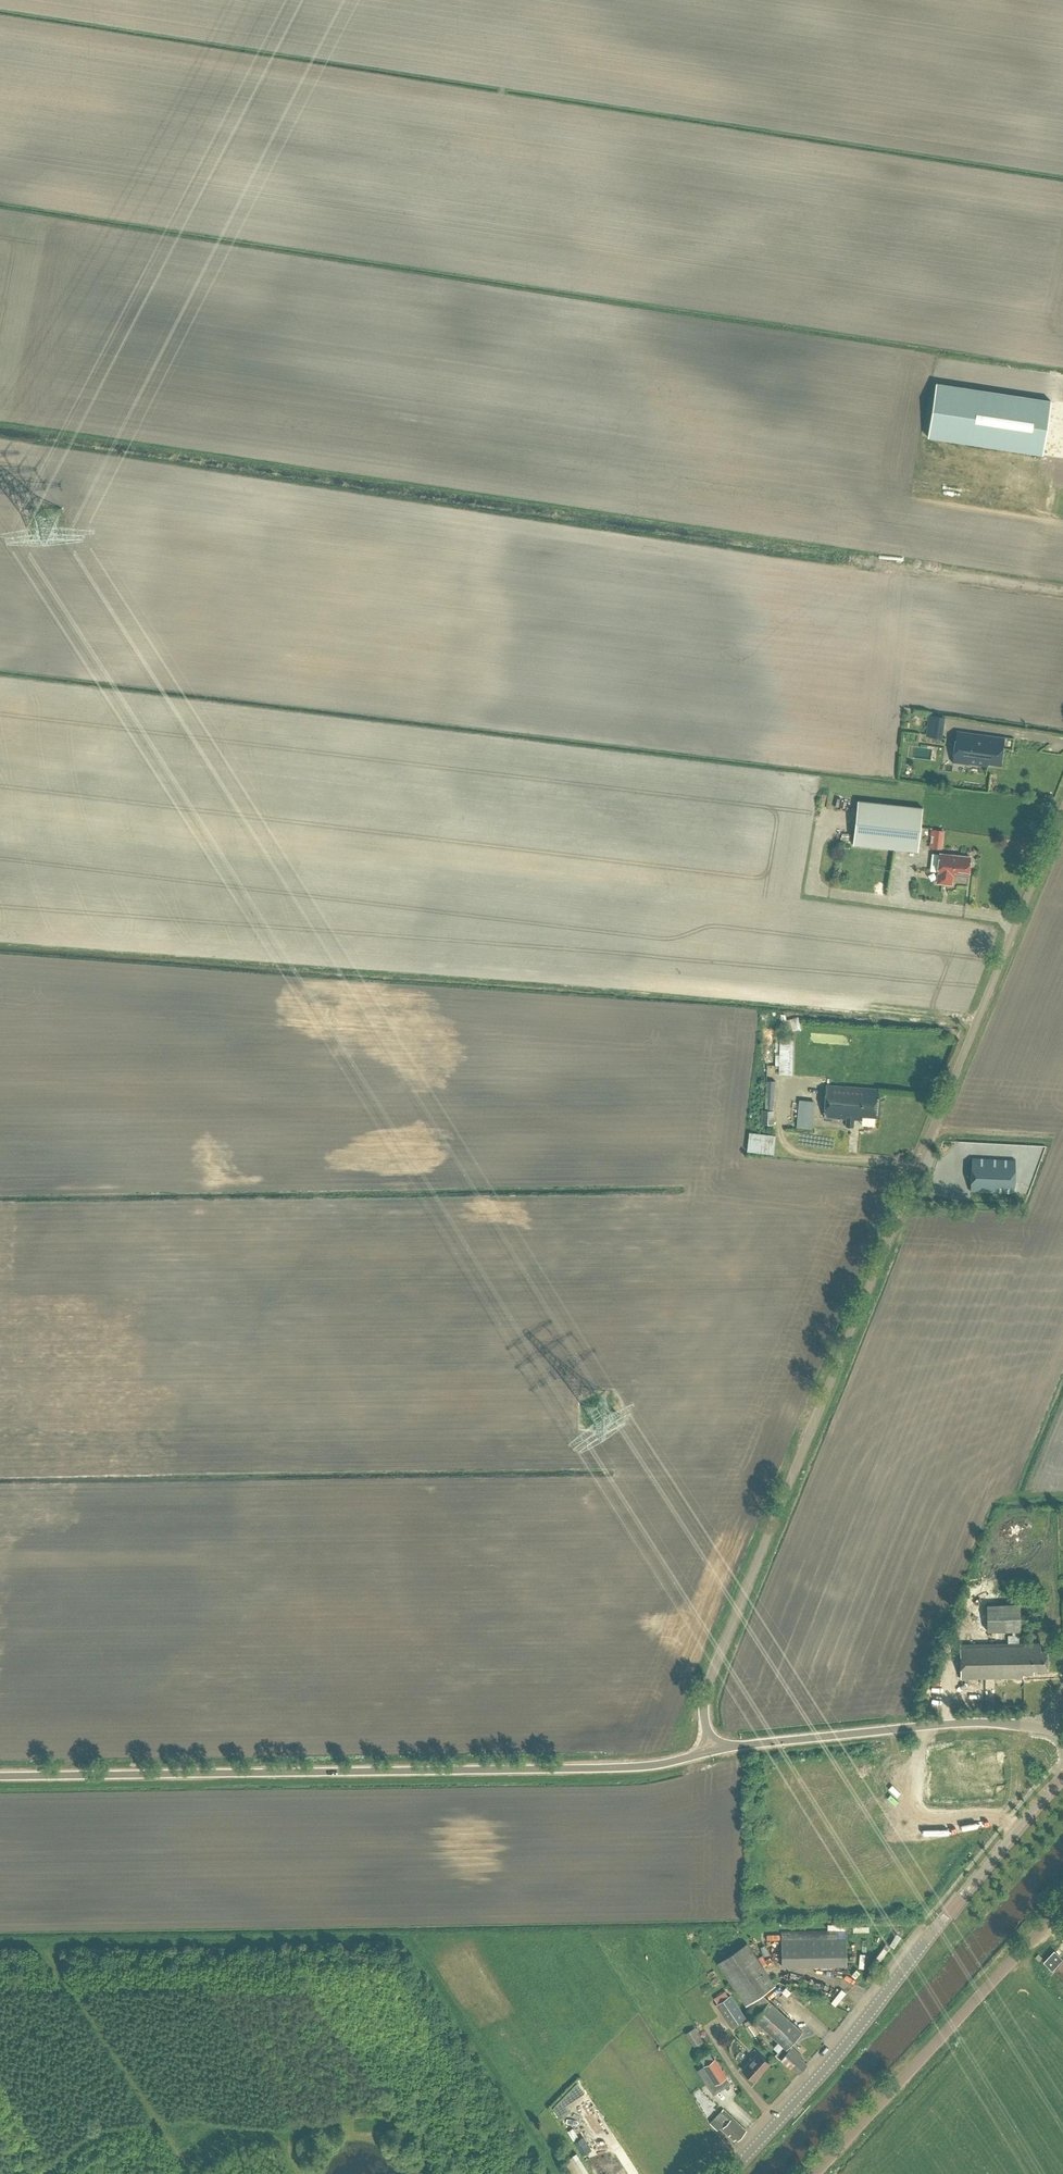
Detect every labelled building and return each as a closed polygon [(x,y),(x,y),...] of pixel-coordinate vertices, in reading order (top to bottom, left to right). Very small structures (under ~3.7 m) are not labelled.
[(928,437),(1043,454),(1051,401),(936,383),(928,437)] [(942,717),(929,715),(926,735),(940,737),(942,717)] [(955,730),(951,762),(976,766),(977,764),(985,765),(986,763),(999,765),(1003,737),(955,730)] [(858,800),(853,844),(918,851),(923,807),(858,800)] [(930,848),(941,849),(943,831),(932,830),(930,848)] [(953,875),(968,876),(970,857),(940,853),(937,873),(938,873),(937,882),(952,884),(953,875)] [(780,1021),(783,1032),(783,1033),(801,1029),(798,1016),(780,1021)] [(779,1033),(780,1073),(793,1073),(793,1033),(779,1033)] [(878,1088),(826,1084),(824,1116),(846,1118),(846,1126),(853,1126),(854,1119),(862,1119),(862,1116),(876,1117),(878,1088)] [(798,1124),(814,1125),(815,1099),(798,1099),(798,1124)] [(774,1124),(774,1110),(761,1110),(761,1124),(774,1124)] [(774,1152),(776,1133),(749,1131),(748,1150),(774,1152)] [(971,1157),(969,1191),(1012,1192),(1013,1159),(971,1157)] [(988,1629),(1022,1630),(1022,1602),(988,1601),(988,1629)] [(1041,1643),(960,1644),(961,1678),(1024,1677),(1023,1674),(1034,1673),(1034,1669),(1048,1669),(1047,1651),(1041,1651),(1041,1643)] [(782,1933),(782,1966),(848,1964),(847,1931),(782,1933)] [(786,2046),(788,2044),(790,2042),(791,2042),(799,2033),(801,2030),(769,2000),(761,1993),(774,1984),(744,1942),(716,1963),(745,2004),(751,2011),(751,2012),(755,2016),(754,2017),(779,2041),(786,2046)] [(1054,1951),(1044,1962),(1050,1967),(1060,1956),(1054,1951)] [(836,2004),(846,1990),(841,1987),(832,2001),(836,2004)] [(731,2026),(747,2016),(732,1993),(716,2004),(731,2026)] [(685,2032),(694,2046),(704,2040),(695,2026),(685,2032)] [(797,2072),(805,2064),(799,2057),(801,2055),(791,2046),(790,2046),(788,2044),(786,2046),(779,2041),(773,2047),(780,2053),(777,2056),(789,2068),(791,2066),(797,2072)] [(765,2069),(770,2063),(758,2052),(742,2069),(753,2079),(763,2068),(765,2069)] [(715,2083),(727,2076),(715,2057),(703,2065),(715,2083)] [(566,2103),(586,2091),(581,2083),(550,2102),(559,2116),(570,2109),(566,2103)] [(746,2130),(723,2109),(716,2116),(711,2121),(718,2128),(720,2126),(722,2128),(734,2139),(736,2137),(738,2139),(746,2130)] [(584,2136),(575,2142),(583,2155),(592,2149),(584,2136)] [(577,2173),(591,2173),(577,2152),(567,2159),(577,2173)]
